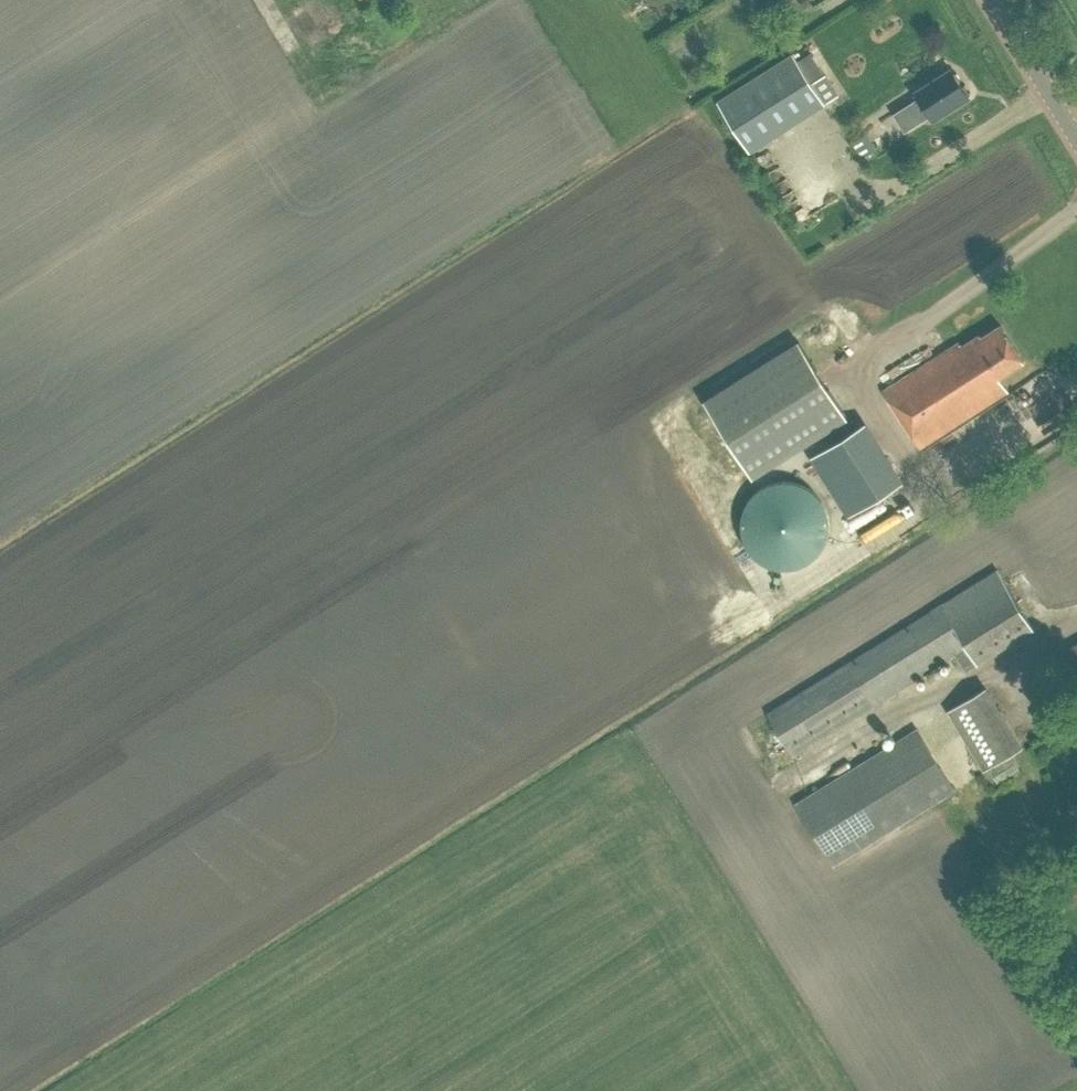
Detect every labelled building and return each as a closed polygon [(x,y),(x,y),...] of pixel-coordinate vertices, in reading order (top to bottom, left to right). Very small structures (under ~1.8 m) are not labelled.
[(815,84),(794,52),(719,99),(751,149),(826,102),(825,101),(838,93),(828,76),(815,84)] [(935,118),(970,96),(953,68),(918,90),(920,95),(894,112),(906,130),(932,114),(935,118)] [(1007,334),(1001,324),(982,336),(979,332),(917,372),(885,392),(920,448),(1010,391),(1000,376),(1025,360),(1024,359),(1008,333),(1007,334)] [(706,400),(755,477),(848,419),(799,341),(706,400)] [(885,423),(822,451),(851,515),(913,487),(885,423)] [(742,517),(741,525),(742,532),(744,540),(749,550),(754,556),(760,561),(770,566),(778,568),(785,569),(793,568),(800,566),(811,561),(817,556),(822,550),(827,540),(829,532),(829,525),(829,517),(827,509),(822,499),(817,493),(811,488),(800,483),(793,481),(785,480),(778,481),(770,483),(760,488),(754,493),(749,499),(744,509),(742,517)] [(978,664),(1035,630),(998,569),(768,712),(794,755),(957,653),(967,669),(978,663),(978,664)] [(1056,657),(1076,693),(1076,645),(1056,657)] [(983,769),(1029,749),(1001,686),(955,706),(983,769)] [(831,862),(954,787),(916,725),(794,801),(831,862)]
